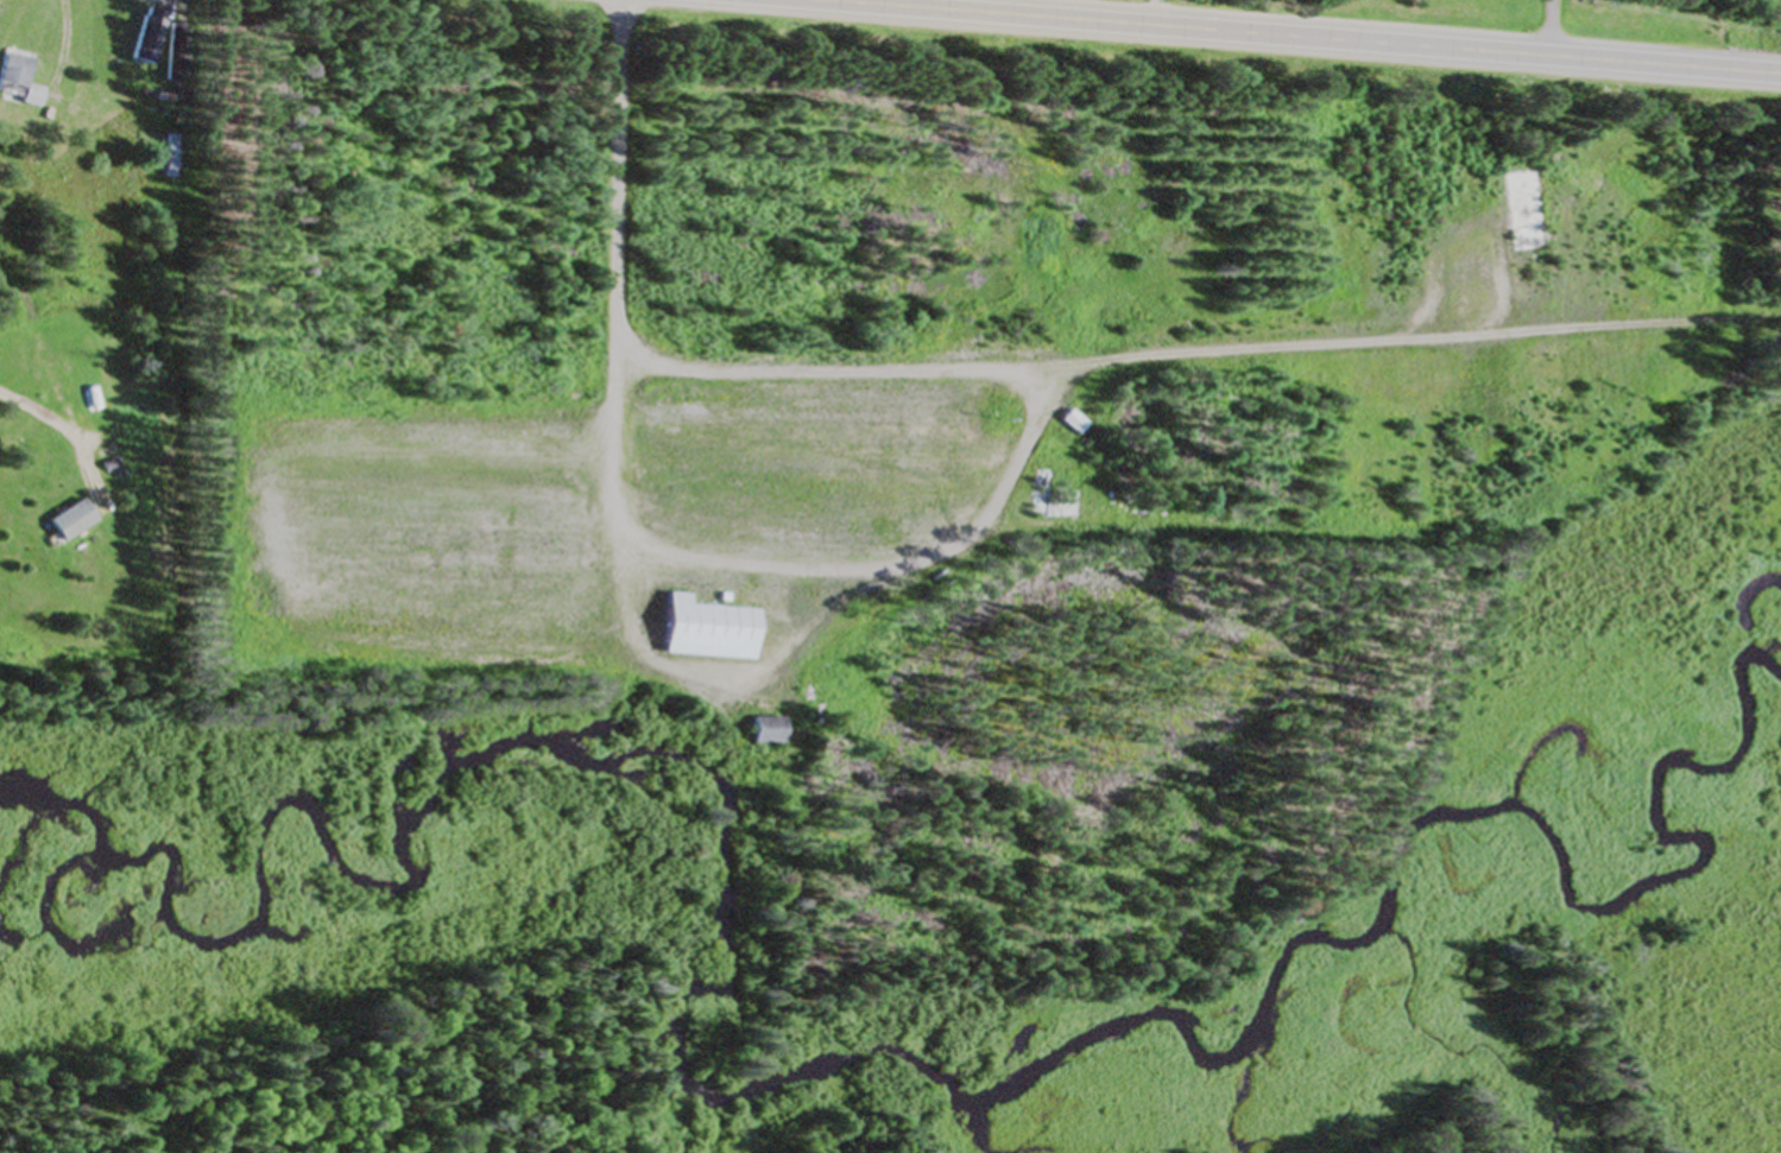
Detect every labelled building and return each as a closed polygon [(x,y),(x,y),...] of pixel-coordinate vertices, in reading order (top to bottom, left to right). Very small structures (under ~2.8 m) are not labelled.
[(128,63),(149,70),(165,17),(144,11),(128,63)] [(41,90),(24,87),(30,60),(1,55),(0,62),(0,99),(38,106),(41,90)] [(154,157),(164,157),(164,179),(175,179),(177,136),(155,135),(154,157)] [(1538,172),(1505,175),(1512,253),(1545,250),(1538,172)] [(1085,427),(1069,411),(1059,422),(1075,437),(1085,427)] [(92,522),(78,500),(44,521),(58,544),(92,522)] [(749,661),(752,610),(685,607),(685,595),(663,594),(660,656),(749,661)] [(748,744),(779,744),(779,719),(748,719),(748,744)]
